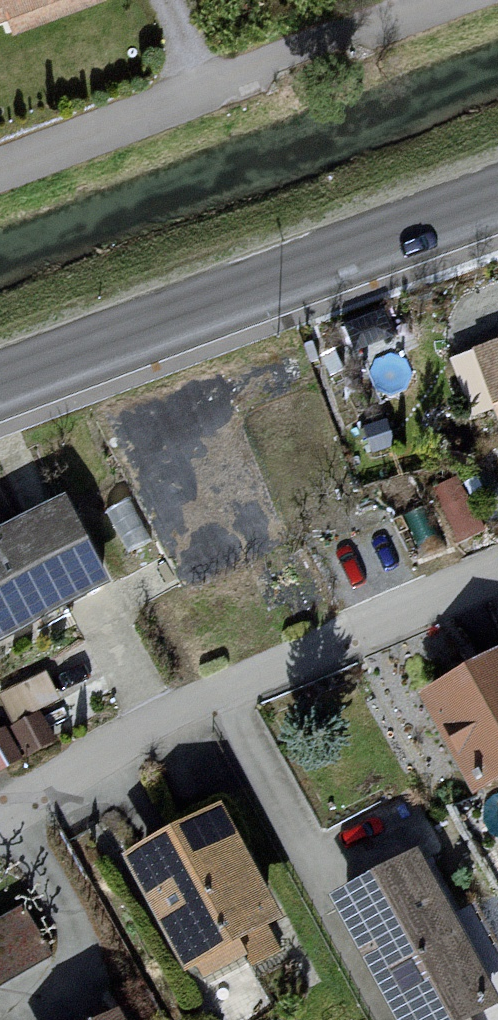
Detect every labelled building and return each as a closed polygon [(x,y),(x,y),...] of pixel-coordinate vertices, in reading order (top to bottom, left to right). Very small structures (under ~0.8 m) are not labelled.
[(104,0),(0,0),(0,42),(106,6),(104,0)] [(473,362),(497,438),(497,353),(473,362)] [(0,540),(0,654),(109,603),(65,510),(0,540)] [(477,802),(497,791),(497,663),(425,700),(477,802)] [(16,758),(0,730),(0,767),(16,758)] [(225,815),(131,869),(196,982),(290,928),(225,815)] [(398,1019),(484,1019),(497,1012),(497,990),(426,857),(336,906),(398,1019)] [(0,923),(0,990),(54,960),(25,909),(0,923)]
